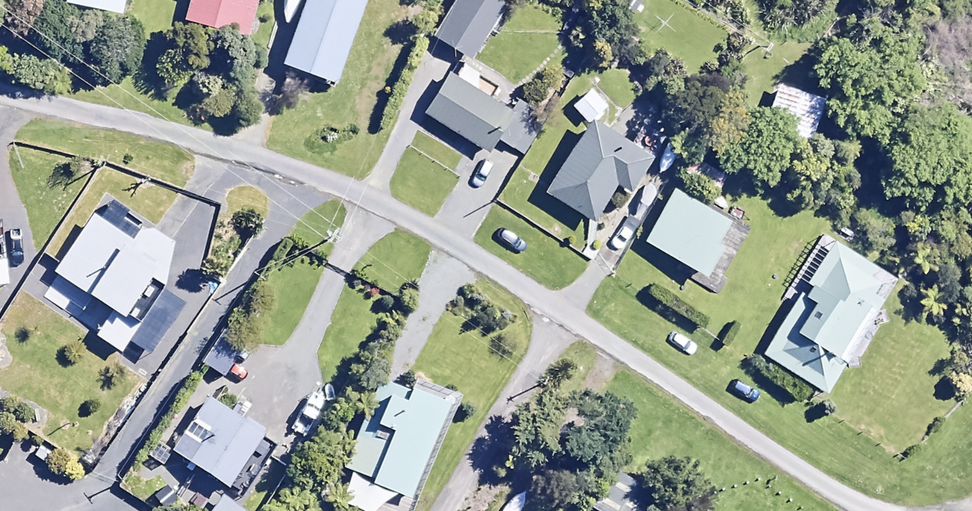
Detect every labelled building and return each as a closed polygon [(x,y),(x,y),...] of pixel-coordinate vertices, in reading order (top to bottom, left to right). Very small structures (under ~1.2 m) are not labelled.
[(118,11),(120,0),(63,0),(118,11)] [(184,20),(248,37),(258,0),(190,0),(184,20)] [(334,82),(364,0),(305,0),(282,63),(334,82)] [(471,60),(506,6),(496,0),(457,0),(433,37),(471,60)] [(536,104),(510,113),(449,73),(423,113),(487,153),(497,137),(526,156),(553,114),(536,104)] [(830,100),(781,85),(767,130),(816,145),(830,100)] [(592,222),(616,183),(631,193),(653,157),(590,118),(544,192),(592,222)] [(721,246),(715,243),(729,219),(675,188),(644,242),(704,276),(721,246)] [(53,273),(111,311),(94,336),(120,353),(129,341),(150,355),(184,305),(164,292),(173,243),(110,201),(98,219),(91,215),(53,273)] [(763,356),(826,395),(898,280),(835,241),(763,356)] [(461,397),(396,370),(339,506),(350,510),(413,510),(461,397)] [(227,488),(263,434),(208,398),(191,423),(206,433),(187,462),(227,488)] [(159,446),(172,454),(193,419),(180,412),(159,446)] [(593,508),(598,510),(648,510),(657,496),(616,470),(593,508)] [(222,496),(212,510),(245,510),(222,496)]
